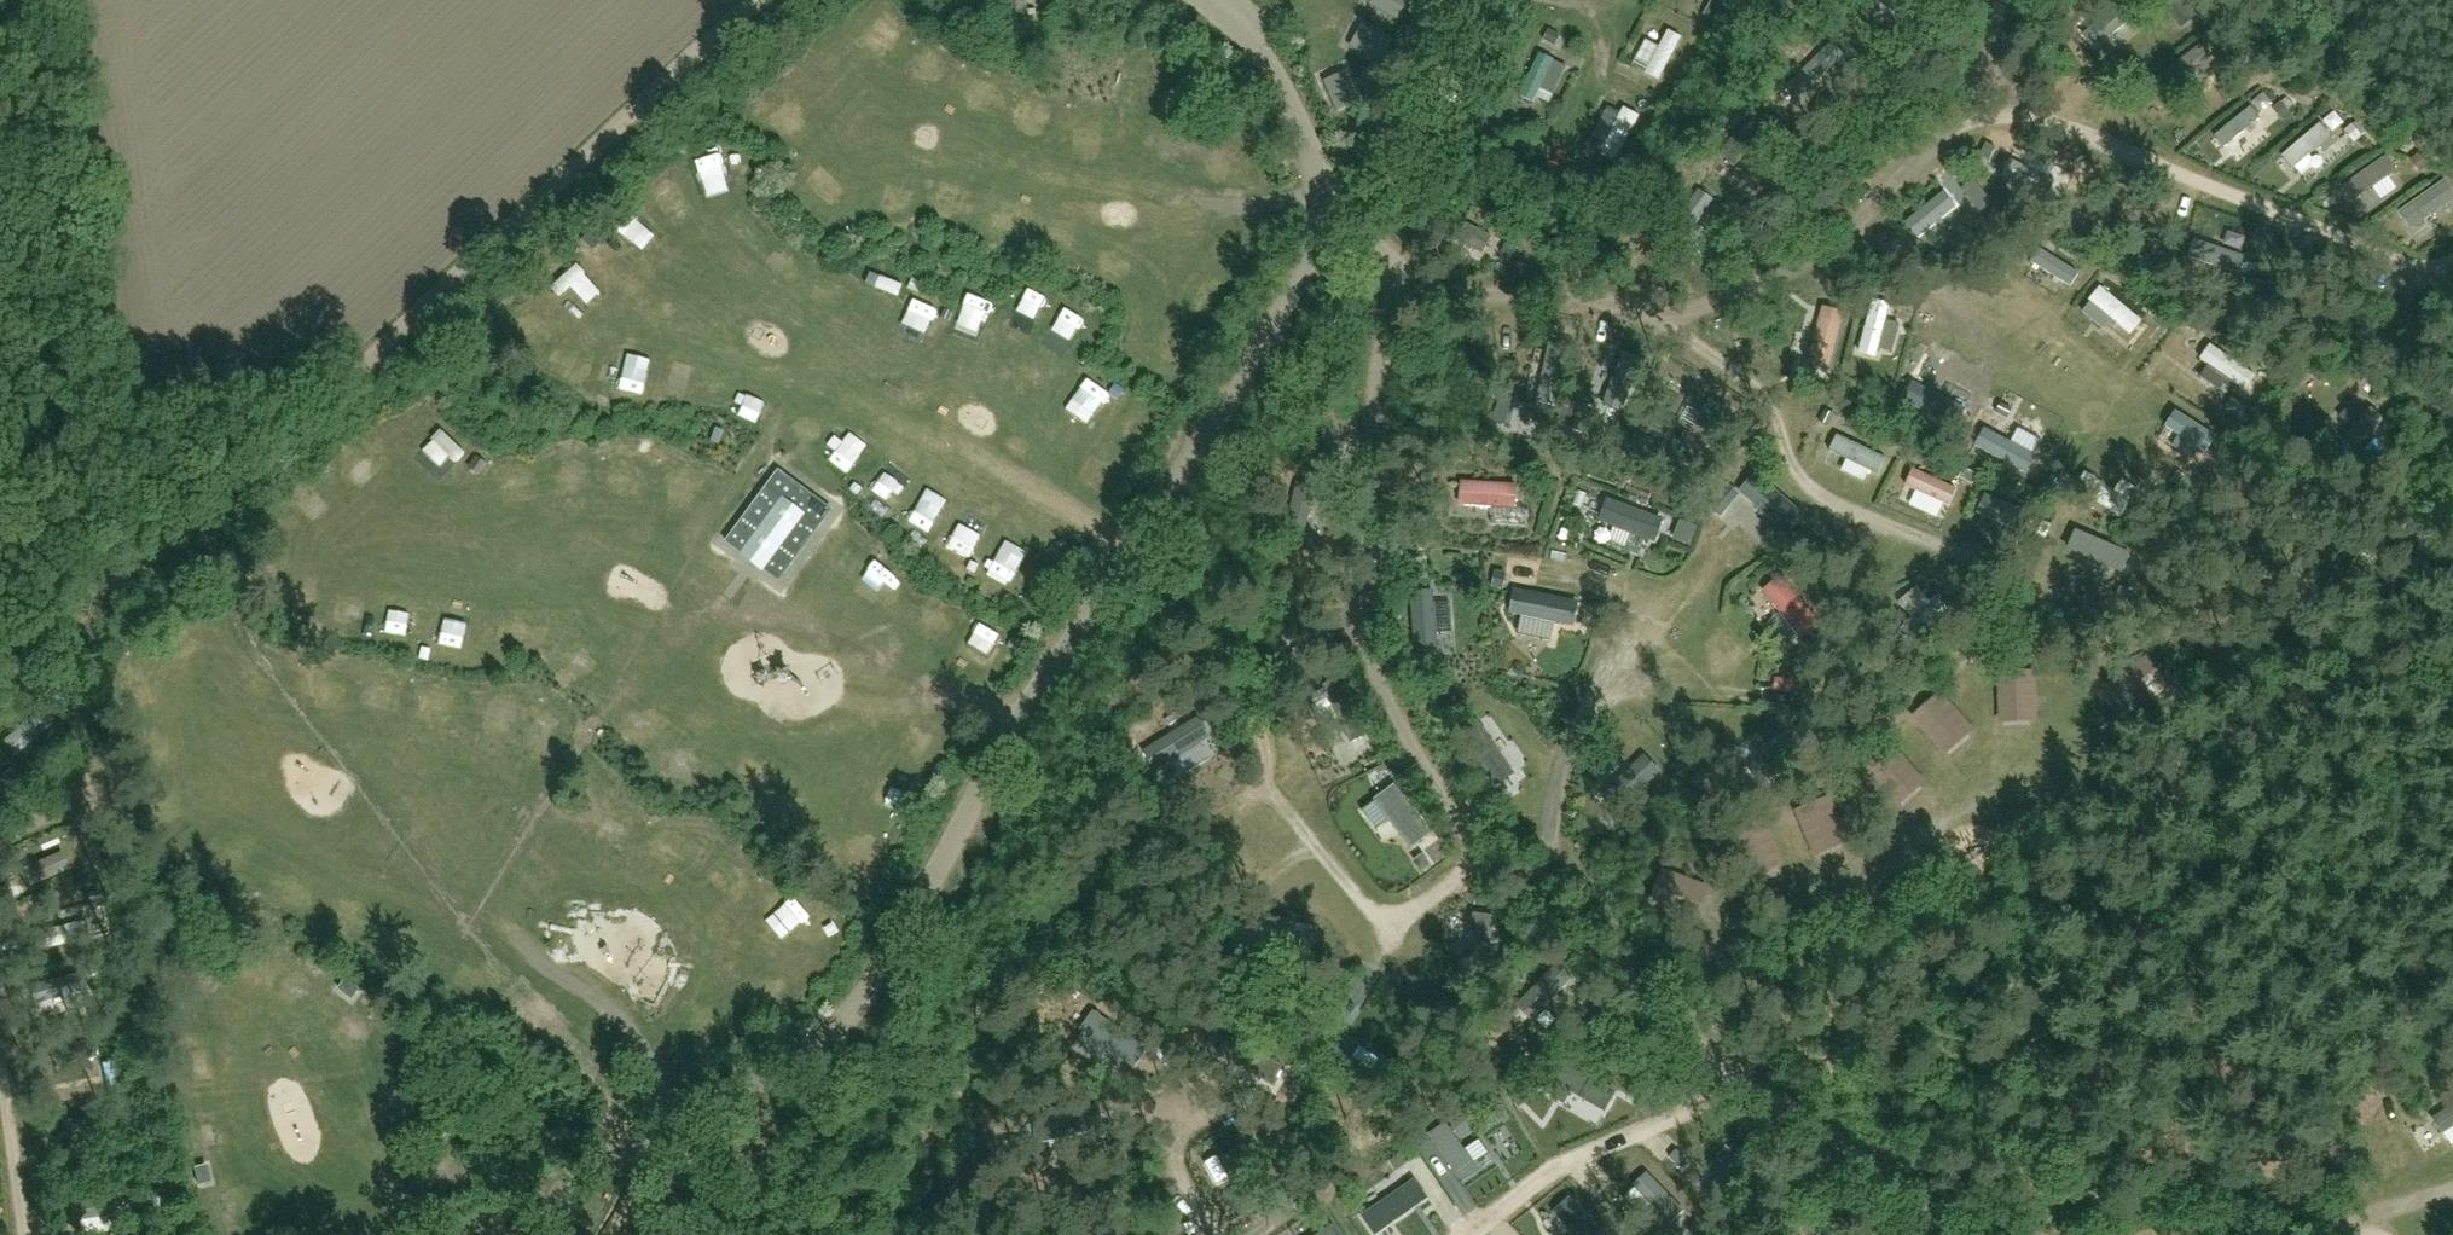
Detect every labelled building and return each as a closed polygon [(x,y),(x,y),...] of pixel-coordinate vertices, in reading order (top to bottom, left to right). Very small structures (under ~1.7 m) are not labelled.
[(1037,11),(1039,0),(1023,0),(1022,10),(1037,11)] [(1707,16),(1715,0),(1694,0),(1690,7),(1707,16)] [(1672,38),(1651,82),(1674,92),(1695,49),(1672,38)] [(1532,112),(1548,118),(1551,108),(1564,113),(1578,76),(1549,66),(1532,112)] [(2282,115),(2268,123),(2276,137),(2290,129),(2282,115)] [(1634,152),(1650,128),(1635,118),(1619,142),(1634,152)] [(2230,157),(2239,167),(2260,148),(2263,152),(2276,140),(2263,126),(2230,157)] [(2355,136),(2341,143),(2349,157),(2362,150),(2355,136)] [(2362,150),(2305,173),(2315,199),(2373,176),(2362,150)] [(719,183),(739,182),(737,153),(717,155),(719,183)] [(2380,228),(2419,201),(2404,179),(2365,206),(2380,228)] [(670,208),(685,191),(675,182),(659,199),(670,208)] [(1667,231),(1682,242),(1716,198),(1700,187),(1667,231)] [(1986,211),(2004,205),(1999,191),(1981,197),(1986,211)] [(1922,234),(1933,254),(1980,228),(1969,208),(1922,234)] [(638,215),(624,234),(637,244),(651,224),(638,215)] [(2047,280),(2057,289),(2048,299),(2058,308),(2069,297),(2081,308),(2091,297),(2058,268),(2047,280)] [(582,269),(560,292),(571,304),(581,294),(595,308),(609,295),(582,269)] [(1030,300),(1017,338),(1040,346),(1053,308),(1030,300)] [(978,301),(970,336),(992,341),(1001,306),(978,301)] [(921,317),(936,329),(947,315),(932,303),(921,317)] [(2118,310),(2105,325),(2152,364),(2164,348),(2118,310)] [(1052,360),(1078,371),(1093,335),(1067,324),(1052,360)] [(1912,324),(1908,341),(1921,344),(1925,327),(1912,324)] [(2170,362),(2179,375),(2192,366),(2183,353),(2170,362)] [(2137,359),(2127,372),(2140,382),(2149,369),(2137,359)] [(625,377),(625,400),(650,401),(651,362),(633,362),(633,377),(625,377)] [(1902,406),(1953,428),(1962,408),(1911,385),(1902,406)] [(1089,397),(1076,414),(1097,429),(1109,412),(1089,397)] [(459,477),(476,461),(452,435),(434,452),(459,477)] [(1837,435),(1830,449),(1877,471),(1884,457),(1837,435)] [(862,471),(877,451),(863,441),(848,460),(862,471)] [(898,513),(920,487),(896,466),(873,493),(898,513)] [(780,580),(831,511),(779,472),(727,541),(780,580)] [(1662,517),(1606,498),(1599,520),(1655,539),(1662,517)] [(956,553),(980,562),(993,527),(970,518),(956,553)] [(998,577),(1023,587),(1036,553),(1011,544),(998,577)] [(1782,573),(1759,589),(1796,643),(1820,626),(1782,573)] [(1499,911),(1473,908),(1466,971),(1492,974),(1499,911)] [(777,938),(794,939),(795,911),(778,910),(777,938)] [(633,919),(632,941),(656,942),(658,920),(633,919)] [(339,989),(345,994),(352,986),(345,981),(339,989)] [(359,991),(352,986),(345,994),(352,999),(359,991)] [(166,1005),(168,1013),(179,1010),(177,1002),(166,1005)] [(181,1019),(179,1010),(168,1013),(170,1021),(181,1019)] [(204,1038),(211,1052),(229,1042),(222,1029),(204,1038)] [(678,1048),(686,1062),(699,1054),(691,1040),(678,1048)] [(428,1123),(433,1130),(442,1124),(437,1117),(428,1123)] [(447,1131),(442,1124),(433,1130),(438,1137),(447,1131)] [(196,1175),(207,1173),(205,1164),(194,1167),(196,1175)] [(207,1173),(196,1175),(198,1184),(209,1181),(207,1173)]
